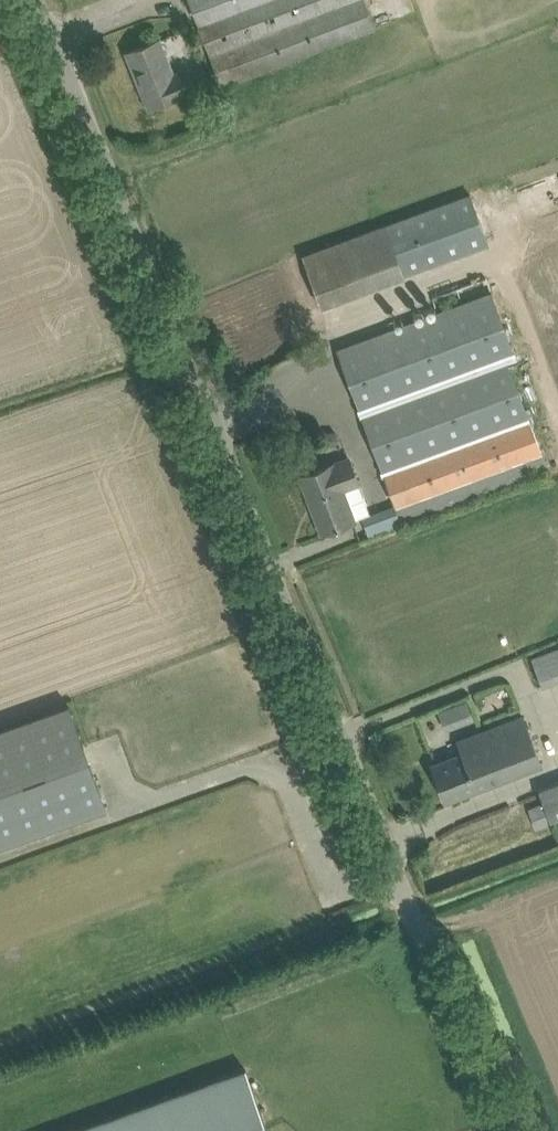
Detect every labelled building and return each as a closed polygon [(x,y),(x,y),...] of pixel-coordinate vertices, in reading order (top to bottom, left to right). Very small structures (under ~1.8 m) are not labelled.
[(199,25),(198,25),(222,86),(376,27),(366,0),(189,0),(199,25)] [(189,70),(174,76),(159,39),(128,52),(150,107),(196,88),(189,70)] [(320,307),(403,277),(403,276),(489,246),(471,195),(302,255),(320,307)] [(557,233),(550,237),(544,241),(539,247),(536,253),(533,260),(532,267),(533,275),(535,283),(539,290),(544,296),(548,300),(556,304),(557,304),(557,233)] [(359,342),(338,350),(395,504),(402,522),(422,514),(548,468),(513,374),(507,358),(516,355),(492,293),(438,313),(359,342)] [(370,513),(350,458),(333,465),(332,463),(301,475),(323,532),(354,521),(354,519),(370,513)] [(368,537),(399,524),(393,509),(362,522),(368,537)] [(528,654),(538,686),(557,680),(557,644),(528,654)] [(464,697),(435,711),(445,729),(473,715),(464,697)] [(0,729),(0,847),(106,809),(68,704),(64,706),(0,729)] [(446,800),(467,792),(542,763),(523,716),(458,741),(463,753),(433,765),(446,800)] [(528,809),(536,829),(552,823),(551,821),(557,818),(557,783),(539,790),(544,803),(528,809)] [(75,1130),(268,1130),(245,1069),(75,1130)]
